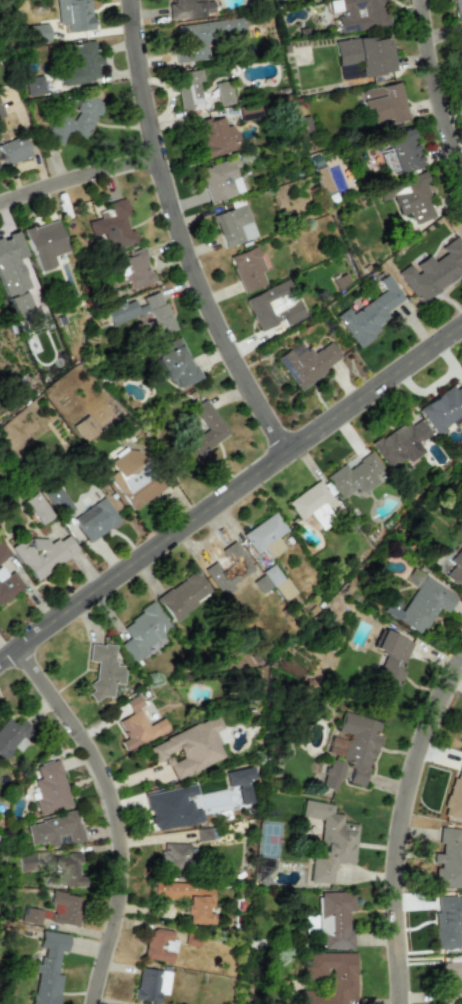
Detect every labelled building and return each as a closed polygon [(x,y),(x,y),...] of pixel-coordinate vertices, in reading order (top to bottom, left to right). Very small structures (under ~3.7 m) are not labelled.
[(88,0),(55,0),(57,25),(65,24),(66,32),(91,30),(88,0)] [(172,4),(168,4),(169,19),(206,18),(205,12),(213,12),(213,1),(205,1),(205,0),(172,0),(172,4)] [(341,16),(337,16),(338,32),(389,26),(388,13),(384,13),(382,0),(340,0),(341,16)] [(461,19),(461,0),(451,0),(456,21),(461,19)] [(208,59),(206,40),(245,35),(243,17),(174,26),(178,62),(208,59)] [(29,43),(48,42),(47,24),(29,25),(29,43)] [(336,65),(360,62),(362,76),(395,72),(390,35),(334,41),(336,65)] [(62,85),(101,80),(98,55),(95,56),(94,41),(68,44),(70,65),(60,66),(62,85)] [(202,81),(201,69),(175,73),(181,111),(202,108),(198,82),(202,81)] [(44,94),(42,75),(24,78),(26,96),(44,94)] [(229,80),(215,83),(219,107),(234,104),(229,80)] [(406,120),(400,83),(358,90),(361,111),(367,110),(369,122),(390,119),(391,123),(406,120)] [(69,133),(82,141),(104,105),(86,93),(70,119),(58,112),(44,135),(61,145),(69,133)] [(204,157),(238,150),(233,124),(224,126),(222,116),(196,122),(204,157)] [(383,152),(389,175),(421,166),(409,128),(383,135),(388,151),(383,152)] [(3,166),(30,156),(23,135),(0,143),(0,158),(3,166)] [(209,202),(242,192),(234,168),(238,167),(235,157),(198,169),(209,202)] [(315,170),(321,191),(330,189),(323,168),(315,170)] [(375,191),(380,202),(390,197),(398,216),(408,212),(414,225),(435,216),(422,184),(428,182),(424,171),(375,191)] [(136,243),(132,229),(128,230),(125,216),(128,215),(124,198),(109,202),(110,209),(98,212),(100,218),(87,222),(91,237),(104,234),(108,250),(136,243)] [(255,238),(245,204),(212,214),(223,248),(255,238)] [(55,266),(52,256),(67,251),(57,219),(24,230),(37,272),(55,266)] [(30,289),(19,258),(26,256),(18,232),(0,238),(0,287),(4,297),(30,289)] [(413,265),(419,272),(405,282),(421,304),(461,272),(461,244),(456,236),(441,247),(445,253),(432,262),(427,254),(413,265)] [(242,293),(265,284),(260,271),(264,270),(255,246),(229,256),(242,293)] [(118,278),(126,276),(130,289),(152,283),(144,251),(113,258),(118,278)] [(258,331),(283,321),(285,326),(303,318),(287,279),(244,298),(258,331)] [(357,348),(380,332),(375,326),(388,317),(384,311),(399,301),(389,287),(351,313),(347,308),(335,315),(357,348)] [(9,298),(18,320),(35,312),(26,291),(9,298)] [(173,330),(160,291),(143,297),(145,304),(136,307),(133,300),(106,310),(111,325),(146,313),(154,337),(173,330)] [(176,388),(197,379),(178,338),(151,350),(165,381),(171,378),(176,388)] [(275,358),(298,390),(341,359),(329,342),(312,354),(301,340),(275,358)] [(435,436),(461,418),(461,384),(454,389),(451,386),(417,408),(435,436)] [(204,450),(228,434),(205,399),(191,408),(205,429),(183,444),(195,462),(207,454),(204,450)] [(429,435),(419,420),(408,426),(405,421),(370,444),(387,469),(404,458),(407,462),(423,452),(417,443),(429,435)] [(131,510),(163,488),(134,446),(109,463),(115,473),(109,478),(131,510)] [(325,476),(340,498),(357,486),(362,494),(378,482),(373,475),(382,469),(370,452),(347,468),(343,463),(325,476)] [(331,500),(319,481),(286,501),(298,521),(310,513),(320,528),(333,520),(323,504),(331,500)] [(72,510),(57,482),(43,490),(58,517),(72,510)] [(23,501),(39,526),(53,517),(36,491),(23,501)] [(72,520),(89,543),(120,521),(103,497),(72,520)] [(242,534),(255,554),(264,548),(270,557),(284,548),(276,537),(286,530),(274,512),(242,534)] [(26,546),(21,540),(11,547),(34,581),(78,551),(66,534),(50,545),(43,534),(26,546)] [(11,554),(0,540),(0,562),(11,554)] [(231,584),(253,569),(234,541),(220,550),(223,556),(203,569),(222,597),(234,589),(231,584)] [(461,585),(461,544),(448,560),(453,565),(444,576),(459,589),(461,585)] [(292,596),(276,563),(264,569),(280,602),(292,596)] [(24,587),(13,571),(7,576),(0,566),(0,604),(24,587)] [(172,621),(211,593),(195,570),(156,598),(172,621)] [(381,611),(420,635),(437,607),(446,613),(456,596),(424,576),(403,609),(388,599),(381,611)] [(171,630),(153,603),(120,625),(129,638),(120,644),(132,663),(145,654),(142,649),(171,630)] [(413,642),(381,629),(372,649),(386,655),(369,694),(390,703),(403,671),(401,670),(413,642)] [(90,643),(88,661),(94,662),(90,696),(111,699),(113,683),(121,684),(123,666),(113,665),(115,646),(90,643)] [(146,725),(139,707),(142,706),(138,695),(125,700),(131,715),(119,720),(126,739),(120,741),(123,749),(167,732),(162,719),(146,725)] [(363,787),(381,723),(342,711),(336,731),(348,734),(341,760),(351,763),(346,782),(363,787)] [(172,779),(222,758),(217,745),(227,740),(217,716),(147,745),(154,763),(164,759),(172,779)] [(15,726),(5,718),(0,725),(0,757),(4,760),(13,748),(17,751),(33,730),(20,720),(15,726)] [(458,757),(444,816),(461,820),(461,758),(458,757)] [(321,788),(337,791),(343,763),(327,759),(321,788)] [(71,806),(57,760),(35,766),(38,779),(33,780),(39,798),(34,800),(38,815),(71,806)] [(226,773),(228,785),(246,783),(244,771),(226,773)] [(143,794),(146,811),(150,810),(154,830),(202,822),(200,809),(193,810),(191,797),(197,796),(195,785),(143,794)] [(353,864),(357,824),(341,822),(342,815),(332,814),(333,804),(302,800),(301,817),(321,819),(318,845),(323,846),(322,858),(311,857),(308,881),(332,884),(334,862),(353,864)] [(30,845),(49,842),(49,847),(57,846),(56,836),(68,833),(70,845),(82,842),(77,813),(26,823),(30,845)] [(461,888),(461,850),(459,850),(460,829),(438,828),(437,844),(440,844),(440,854),(431,854),(430,865),(434,865),(433,887),(461,888)] [(189,844),(165,843),(165,851),(159,851),(159,875),(172,875),(172,868),(189,869),(189,844)] [(34,870),(33,853),(18,855),(20,871),(34,870)] [(78,853),(67,853),(67,856),(58,857),(59,886),(84,886),(84,876),(79,876),(78,853)] [(256,878),(265,878),(266,872),(274,872),(274,860),(256,860),(256,878)] [(210,924),(210,911),(211,911),(212,883),(153,882),(152,899),(184,899),(183,924),(210,924)] [(353,949),(352,930),(348,930),(347,911),(353,911),(353,891),(317,892),(318,935),(321,935),(322,949),(353,949)] [(49,904),(54,904),(52,923),(78,926),(81,896),(51,892),(49,904)] [(457,948),(456,934),(461,934),(461,895),(433,897),(435,949),(457,948)] [(42,911),(25,907),(22,922),(39,925),(42,911)] [(171,962),(175,931),(148,928),(145,959),(171,962)] [(60,975),(56,974),(59,951),(65,952),(68,935),(40,930),(38,948),(43,948),(40,964),(34,963),(32,973),(35,974),(31,1003),(56,1003),(60,975)] [(301,953),(301,980),(325,980),(325,968),(330,968),(330,991),(300,991),(300,1003),(345,1003),(345,1000),(355,1000),(355,953),(301,953)] [(461,1003),(461,961),(438,961),(438,1003),(461,1003)] [(135,1000),(158,1002),(159,994),(167,995),(169,971),(137,968),(135,1000)]
